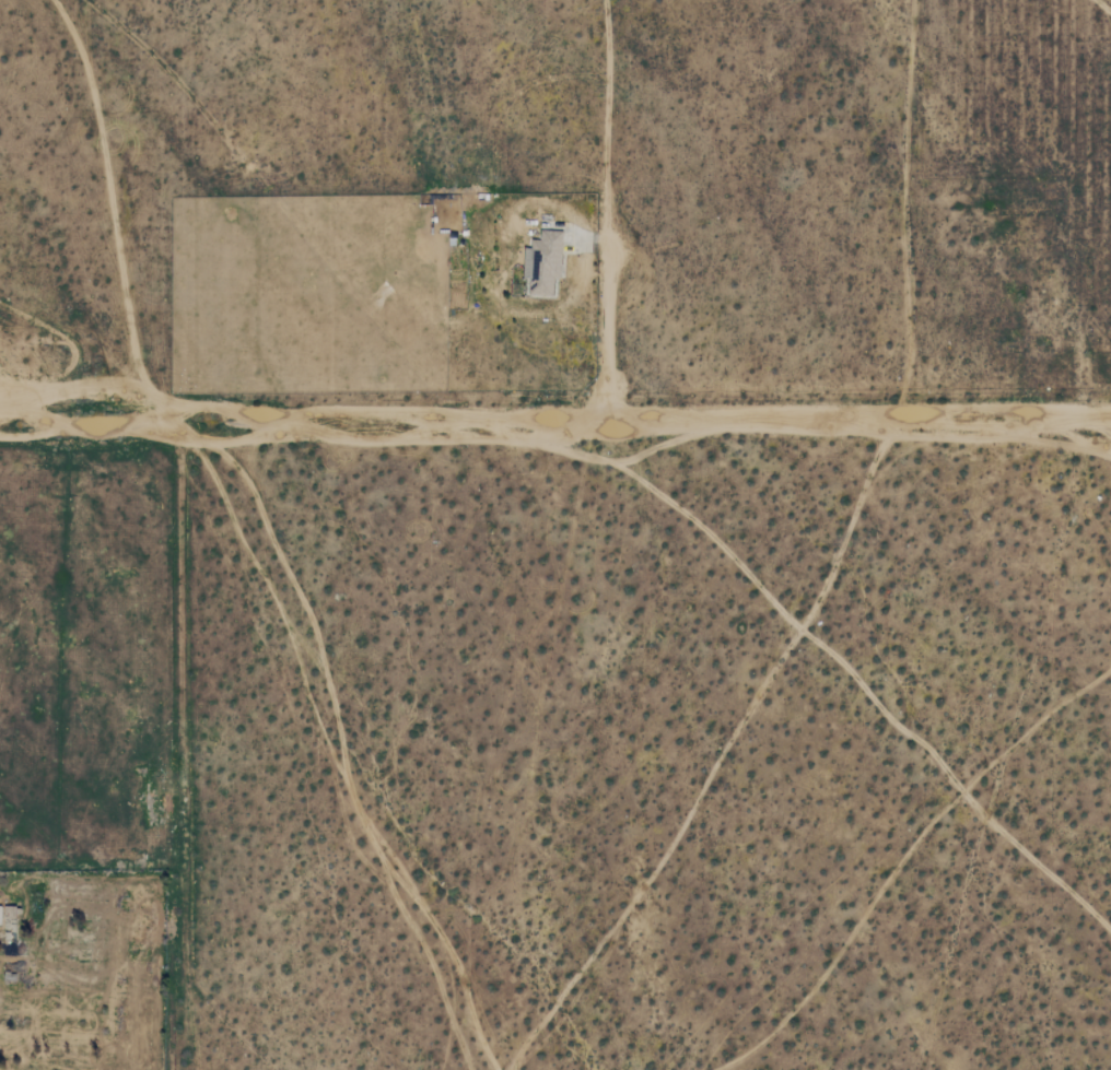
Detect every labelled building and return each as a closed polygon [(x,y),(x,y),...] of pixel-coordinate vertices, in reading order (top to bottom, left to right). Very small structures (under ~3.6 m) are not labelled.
[(561,231),(540,231),(539,239),(525,239),(524,279),(527,279),(527,295),(552,295),(553,278),(560,278),(561,231)]
